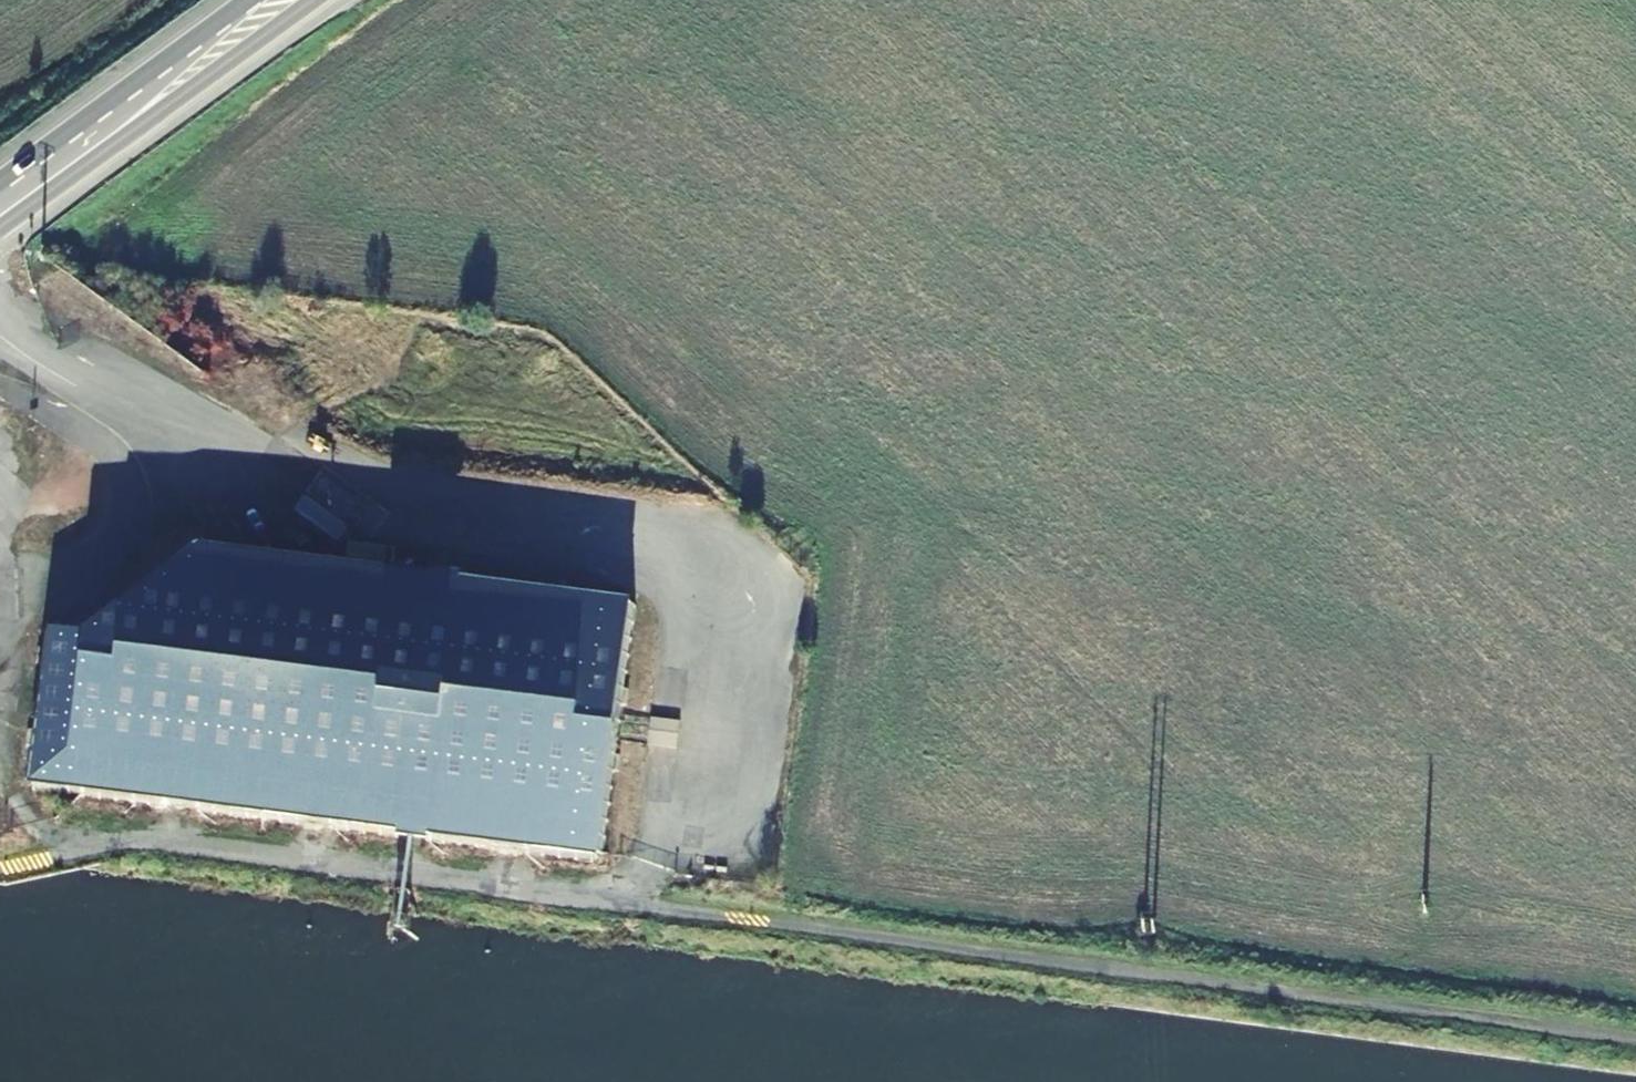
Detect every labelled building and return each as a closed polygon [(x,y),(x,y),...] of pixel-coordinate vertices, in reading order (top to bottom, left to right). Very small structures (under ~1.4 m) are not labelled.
[(24,784),(120,797),(462,840),(602,861),(636,593),(196,537),(89,627),(47,630),(24,784)]
